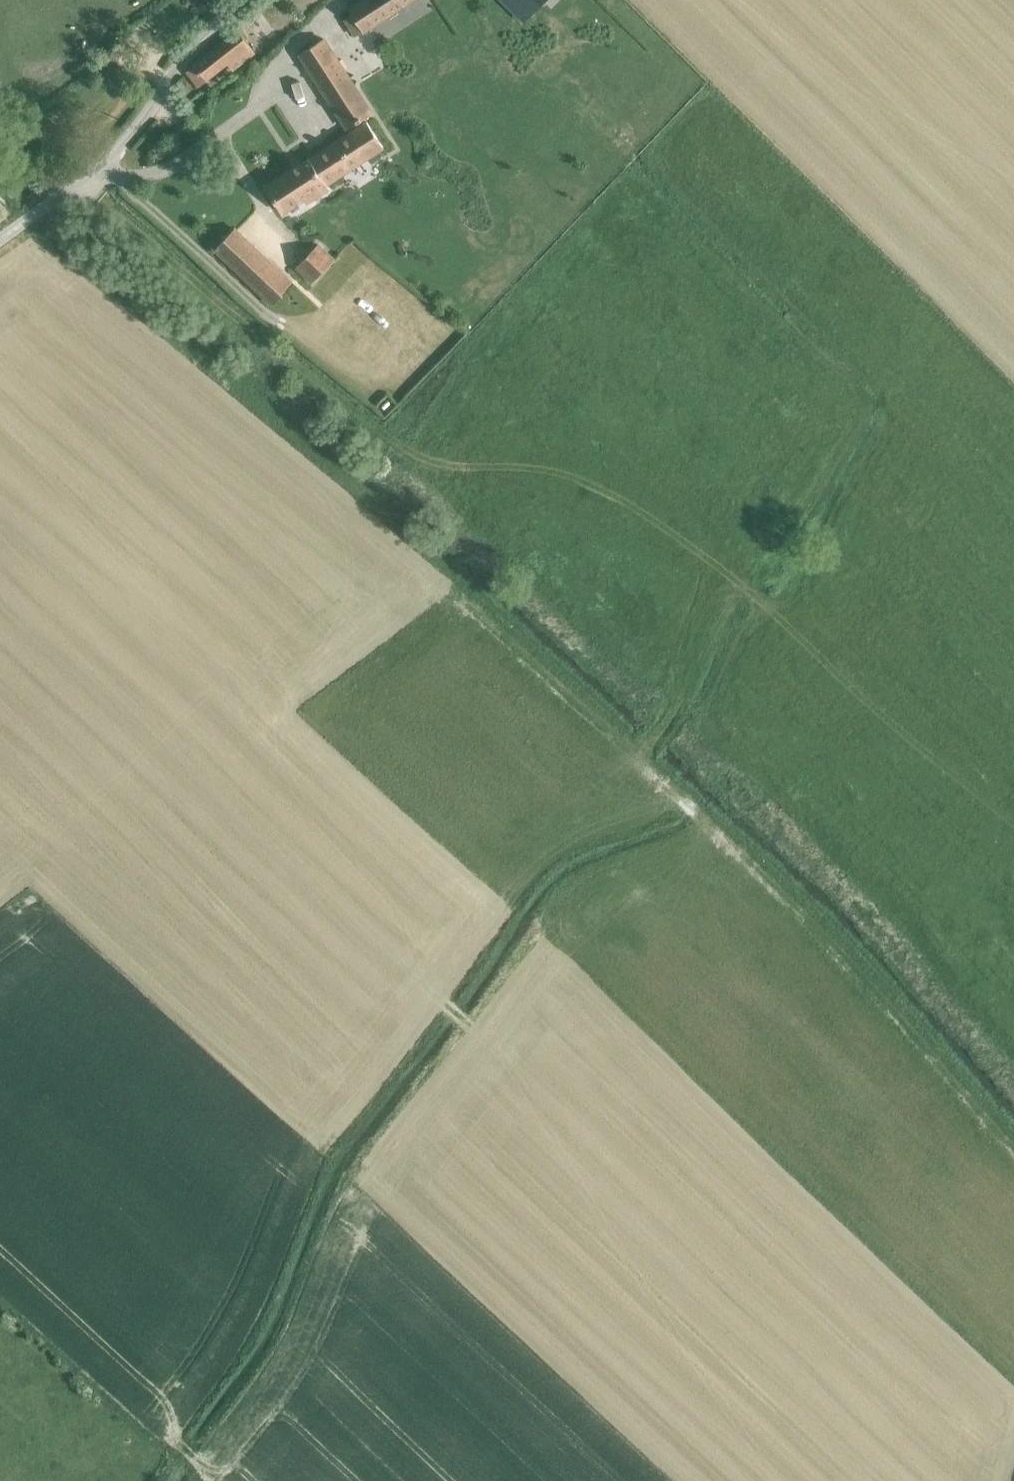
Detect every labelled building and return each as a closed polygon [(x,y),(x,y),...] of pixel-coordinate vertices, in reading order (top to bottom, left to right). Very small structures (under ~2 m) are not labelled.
[(350,8),(353,13),(346,18),(356,34),(363,30),(364,31),(413,0),(362,0),(350,8)] [(524,16),(543,0),(509,0),(524,16)] [(256,52),(239,28),(195,63),(196,63),(187,70),(199,86),(229,62),(234,69),(256,52)] [(301,52),(349,127),(373,111),(325,37),(301,52)] [(385,148),(367,119),(266,184),(284,213),(305,199),(308,204),(331,188),(328,184),(385,148)] [(271,303),(293,279),(236,226),(214,249),(271,303)] [(296,266),(312,281),(336,257),(320,242),(296,266)] [(316,293),(303,303),(312,314),(325,304),(316,293)]
